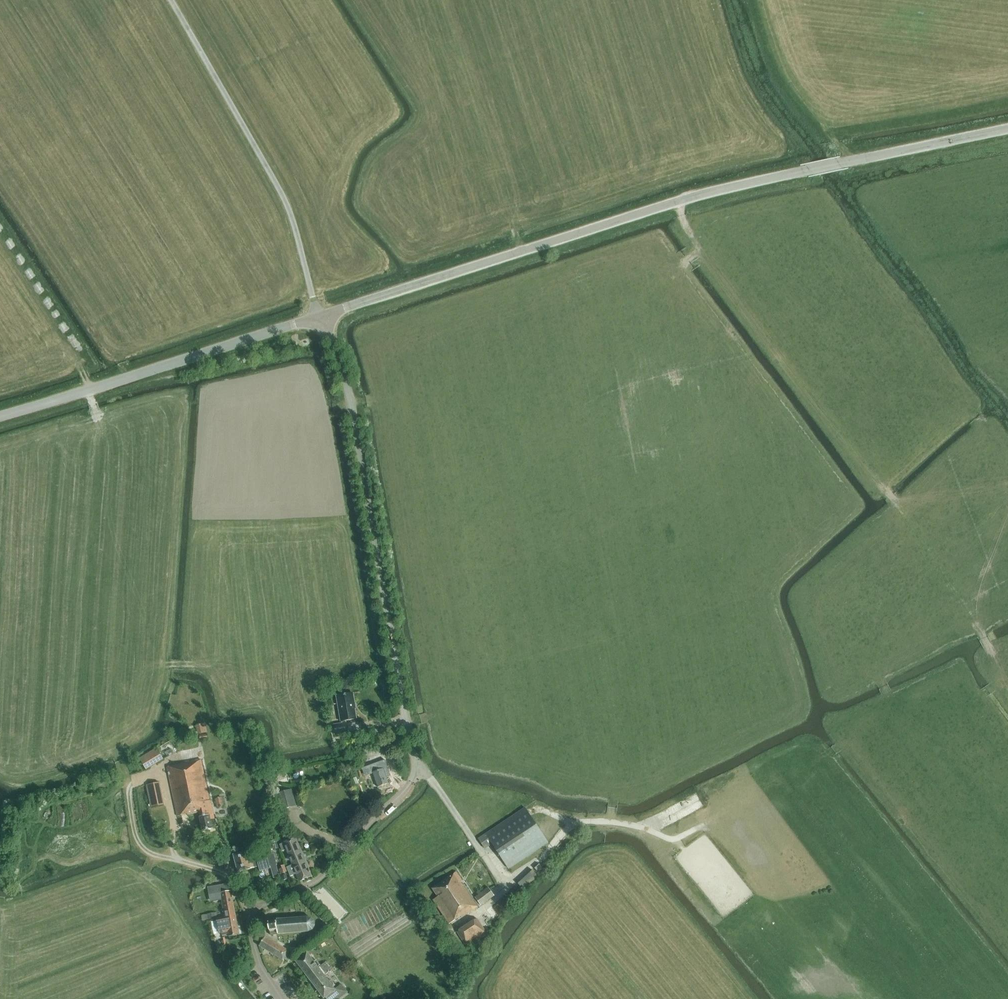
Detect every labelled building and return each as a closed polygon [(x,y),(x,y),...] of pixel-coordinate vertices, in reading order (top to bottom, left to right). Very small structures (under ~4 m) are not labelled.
[(355,702),(353,693),(337,695),(342,721),(342,723),(335,724),(336,734),(348,732),(347,722),(346,723),(346,720),(357,718),(355,708),(354,709),(353,702),(355,702)] [(164,759),(157,747),(140,757),(147,769),(164,759)] [(393,777),(399,775),(394,758),(387,760),(393,777)] [(201,759),(167,766),(177,816),(188,813),(188,814),(199,812),(203,830),(213,828),(211,819),(215,818),(211,798),(209,798),(201,759)] [(383,769),(373,773),(378,787),(389,783),(387,777),(391,775),(388,766),(383,767),(383,769)] [(164,804),(160,782),(146,784),(151,807),(164,804)] [(282,809),(297,805),(292,789),(278,792),(282,809)] [(218,808),(224,806),(222,797),(216,798),(216,799),(217,807),(218,808)] [(548,842),(525,807),(479,838),(486,848),(493,843),(509,868),(548,842)] [(294,865),(293,865),(287,867),(291,876),(297,874),(300,881),(312,876),(296,838),(280,845),(283,850),(287,849),(294,865)] [(251,852),(250,850),(234,855),(239,872),(259,866),(260,871),(271,868),(274,878),(280,876),(277,864),(274,853),(272,853),(270,844),(262,846),(263,853),(256,855),(255,850),(251,852)] [(519,882),(525,889),(540,877),(534,870),(519,882)] [(438,896),(433,900),(450,923),(461,916),(461,917),(479,905),(464,884),(463,885),(461,881),(462,880),(457,872),(433,888),(438,896)] [(225,917),(236,915),(231,891),(229,891),(228,883),(208,886),(211,901),(222,899),(225,917)] [(482,905),(495,895),(489,887),(475,897),(482,905)] [(240,934),(236,915),(225,917),(217,918),(220,933),(228,931),(229,936),(240,934)] [(311,918),(308,917),(296,918),(286,919),(277,919),(269,919),(270,923),(270,932),(271,935),(277,934),(309,931),(313,929),(313,930),(313,929),(315,926),(315,925),(315,922),(315,921),(314,921),(312,918),(311,918)] [(468,947),(488,933),(478,918),(457,932),(468,947)] [(452,945),(458,941),(452,933),(447,937),(452,945)] [(289,950),(265,936),(259,945),(283,960),(284,959),(288,961),(293,953),(289,951),(289,950)] [(235,965),(246,960),(242,952),(231,957),(235,965)] [(329,971),(332,970),(326,962),(319,967),(307,952),(296,960),(325,998),(326,997),(327,998),(339,998),(348,992),(342,984),(335,989),(325,975),(329,971)]
